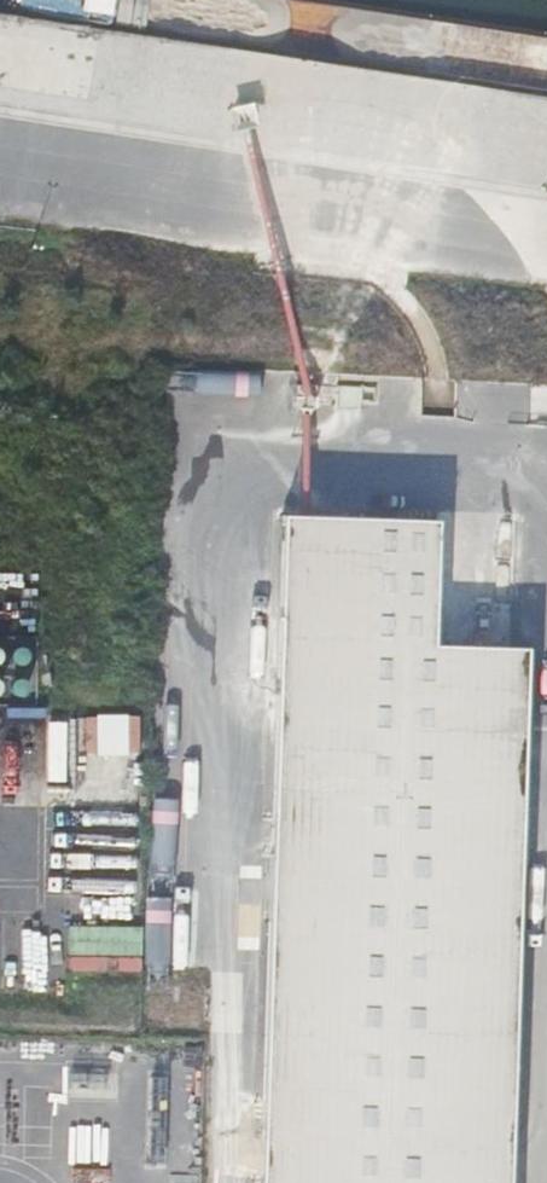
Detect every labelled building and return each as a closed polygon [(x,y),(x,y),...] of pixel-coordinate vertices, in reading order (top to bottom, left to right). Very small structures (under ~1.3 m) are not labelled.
[(281,515),(258,1182),(509,1182),(527,647),(432,644),(438,519),(281,515)]
